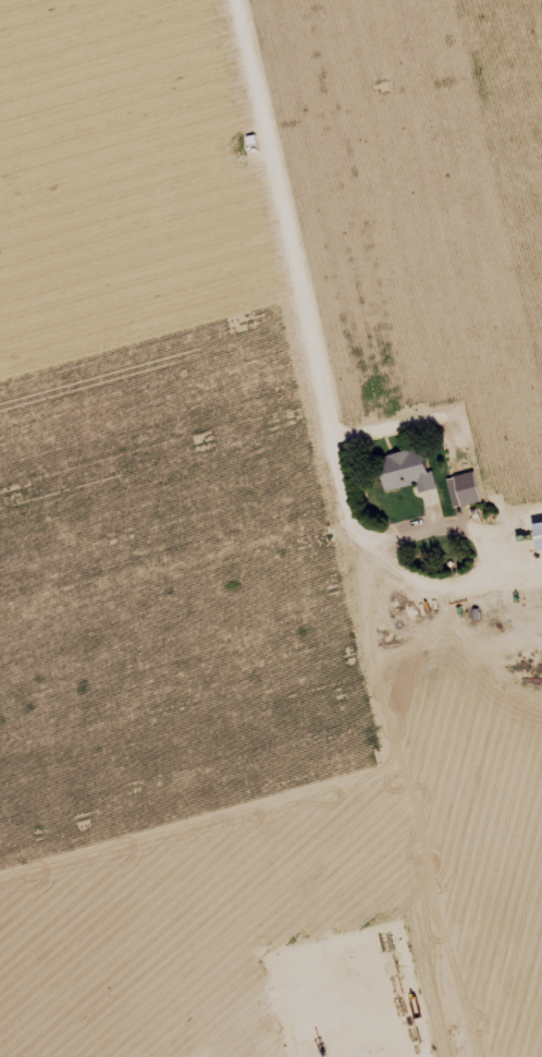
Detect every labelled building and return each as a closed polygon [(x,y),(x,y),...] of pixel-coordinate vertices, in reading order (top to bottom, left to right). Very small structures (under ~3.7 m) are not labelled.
[(389,456),(396,489),(425,482),(427,490),(440,488),(431,447),(389,456)] [(484,482),(479,469),(453,480),(457,489),(464,485),(466,490),(484,482)]
